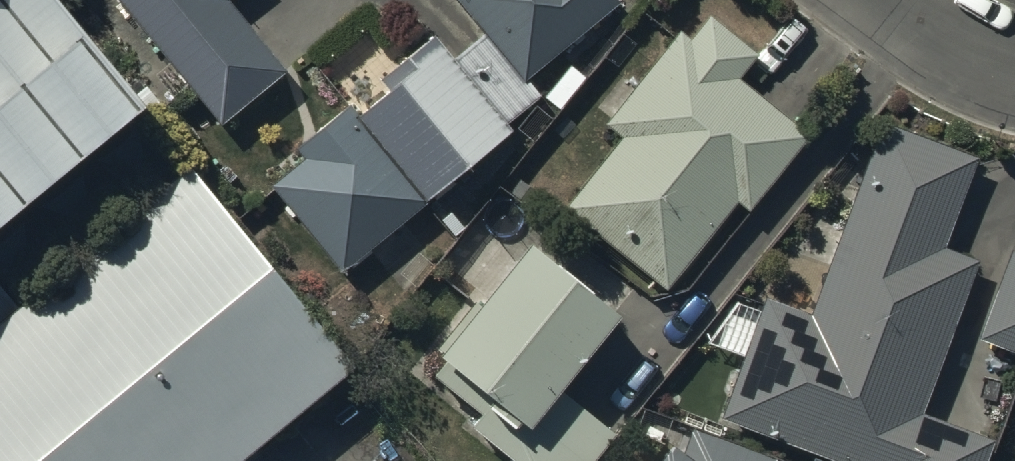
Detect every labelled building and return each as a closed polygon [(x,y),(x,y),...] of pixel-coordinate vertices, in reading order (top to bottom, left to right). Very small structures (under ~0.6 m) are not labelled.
[(49,0),(0,0),(0,238),(146,118),(49,0)] [(224,124),(287,72),(228,2),(230,0),(120,0),(224,124)] [(524,80),(617,2),(616,0),(456,0),(524,80)] [(604,130),(619,142),(562,213),(666,296),(733,212),(743,220),(809,138),(741,84),(761,60),(710,19),(691,43),(680,34),(604,130)] [(305,160),(273,186),(345,272),(513,132),(507,124),(537,99),(483,35),(454,59),(435,36),(381,81),(391,94),(360,120),(348,106),(296,149),(305,160)] [(876,126),(812,321),(756,303),(717,423),(832,460),(985,460),(991,444),(934,426),(984,274),(944,261),(977,160),(876,126)] [(0,337),(0,460),(262,460),(363,379),(196,177),(0,337)] [(620,318),(534,247),(442,361),(495,406),(490,413),(517,433),(503,453),(515,460),(599,460),(622,429),(568,391),(620,318)] [(1009,254),(976,346),(1014,360),(1014,256),(1009,254)] [(694,433),(681,460),(760,460),(694,433)]
